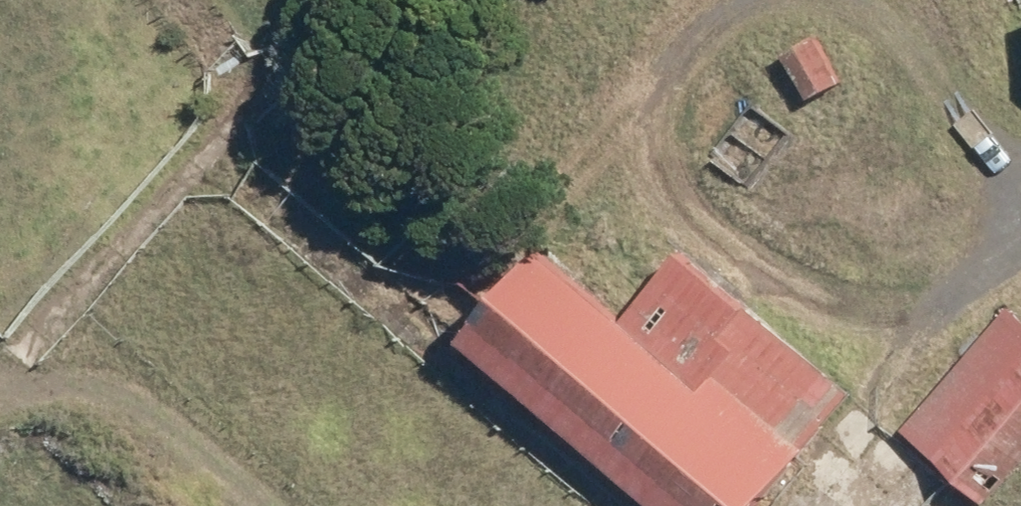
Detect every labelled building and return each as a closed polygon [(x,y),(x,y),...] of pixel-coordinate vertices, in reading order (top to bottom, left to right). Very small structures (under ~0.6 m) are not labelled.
[(843,85),(819,38),(786,55),(811,102),(843,85)] [(467,344),(656,505),(764,505),(810,451),(808,448),(854,395),(685,253),(626,320),(546,250),(465,342),(467,344)] [(901,430),(987,505),(1020,467),(1020,318),(1009,307),(901,430)]
